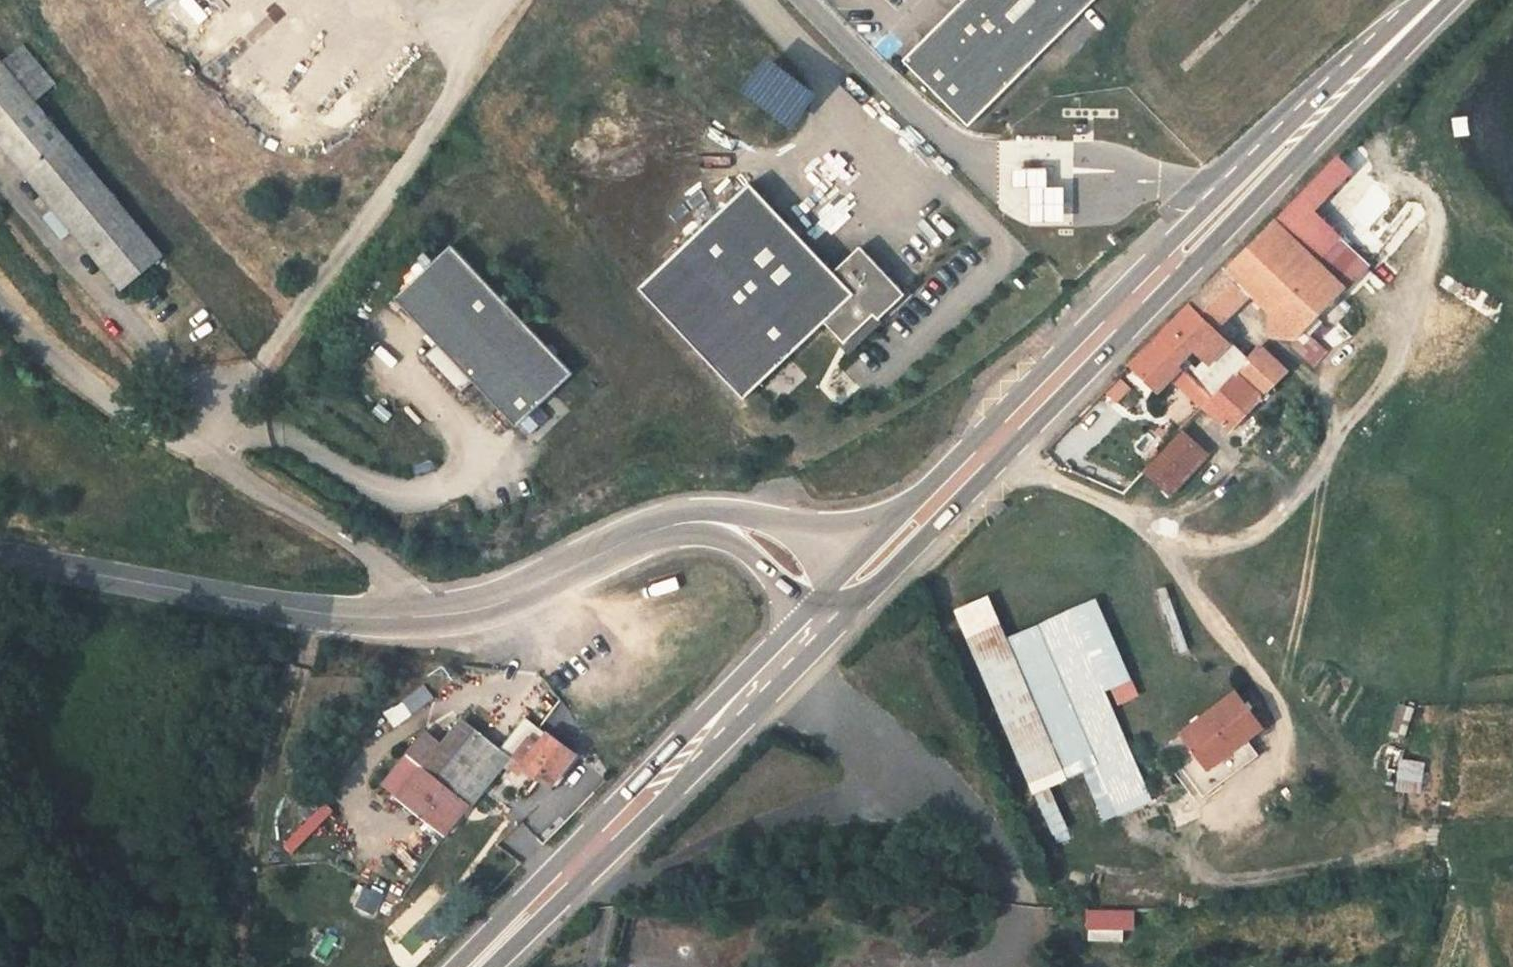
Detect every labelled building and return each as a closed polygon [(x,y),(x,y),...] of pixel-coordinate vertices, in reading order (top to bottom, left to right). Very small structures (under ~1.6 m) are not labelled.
[(903,62),(970,127),(1093,0),(963,0),(903,62)] [(3,63),(0,65),(0,66),(0,140),(123,289),(164,255),(3,63)] [(750,183),(640,287),(744,398),(825,322),(844,343),(874,315),(879,320),(905,295),(861,247),(834,272),(750,183)] [(1229,289),(1302,356),(1322,333),(1269,280),(1308,240),(1292,225),(1229,289)] [(428,334),(485,281),(451,245),(395,298),(428,334)] [(547,347),(485,281),(428,334),(437,343),(473,381),(516,427),(573,373),(555,355),(547,347)] [(1253,406),(1302,356),(1229,289),(1181,336),(1206,361),(1228,382),(1225,403),(1253,406)] [(1202,426),(1171,396),(1206,361),(1181,336),(1085,433),(1112,461),(1136,437),(1166,466),(1181,450),(1202,426)] [(473,381),(437,343),(425,355),(461,393),(473,381)] [(551,343),(547,347),(555,355),(559,352),(551,343)] [(1181,450),(1209,476),(1244,440),(1215,413),(1202,426),(1181,450)] [(1186,500),(1209,476),(1181,450),(1166,466),(1159,474),(1186,500)] [(1002,499),(991,511),(998,517),(1009,505),(1002,499)] [(990,591),(951,607),(1053,848),(1074,839),(1051,785),(1084,772),(1106,824),(1155,803),(1107,691),(1114,688),(1135,679),(1096,596),(1009,636),(990,591)] [(1135,679),(1114,688),(1121,703),(1142,694),(1135,679)] [(393,707),(386,712),(395,727),(402,722),(411,716),(434,698),(426,686),(403,703),(393,707)] [(1206,769),(1263,729),(1238,694),(1181,733),(1206,769)] [(525,717),(501,749),(510,756),(503,765),(507,768),(539,727),(525,717)] [(445,748),(427,771),(438,780),(476,730),(465,722),(445,748)] [(539,727),(507,768),(508,769),(511,765),(519,772),(522,768),(526,763),(541,774),(553,783),(576,754),(548,733),(547,734),(539,727)] [(476,730),(438,780),(470,804),(471,804),(503,765),(510,756),(501,749),(476,730)] [(408,751),(406,754),(422,767),(427,771),(445,748),(426,732),(408,751)] [(398,798),(422,767),(406,754),(382,785),(398,798)] [(1397,788),(1417,791),(1421,762),(1400,759),(1397,788)] [(526,763),(522,768),(537,779),(541,774),(526,763)] [(398,798),(445,835),(470,804),(438,780),(427,771),(422,767),(398,798)] [(365,888),(357,905),(374,913),(382,896),(365,888)] [(1134,934),(1134,909),(1087,911),(1088,929),(1125,929),(1125,934),(1134,934)] [(1125,929),(1088,929),(1088,944),(1125,944),(1125,934),(1125,929)]
